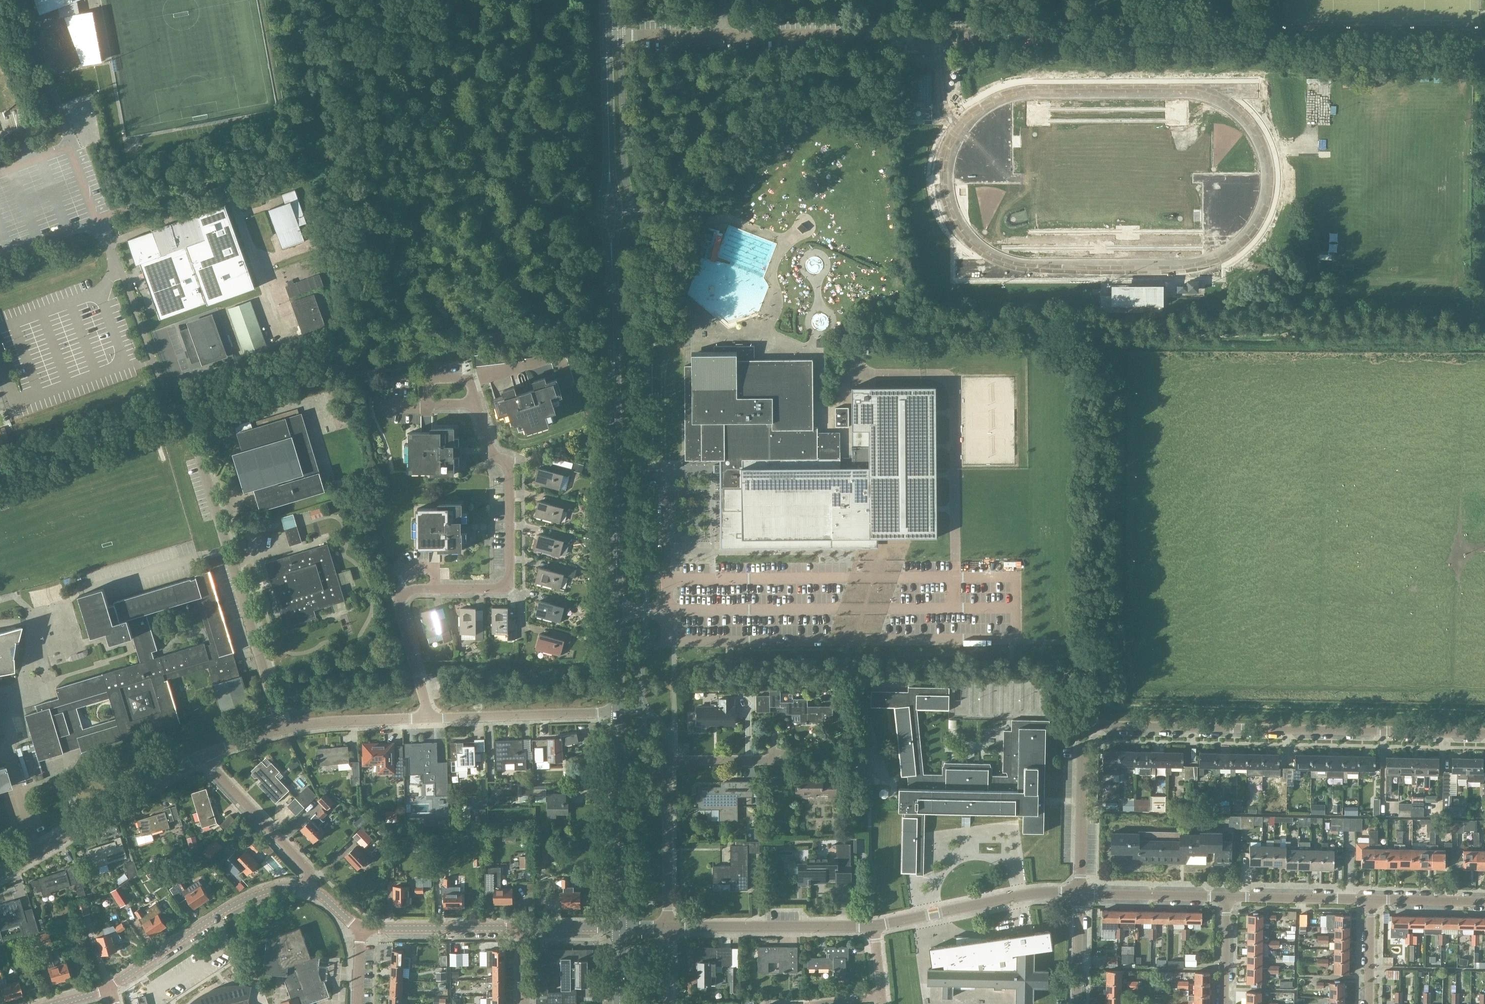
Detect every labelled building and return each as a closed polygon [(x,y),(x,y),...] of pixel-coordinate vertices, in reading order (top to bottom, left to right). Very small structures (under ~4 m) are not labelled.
[(40,14),(58,7),(58,10),(78,6),(77,0),(35,0),(40,14)] [(93,11),(65,17),(82,65),(102,61),(93,11)] [(858,102),(861,112),(881,105),(878,95),(858,102)] [(1170,124),(1170,120),(1182,119),(1180,107),(1164,110),(1166,125),(1170,124)] [(1010,148),(1019,148),(1019,137),(1010,137),(1010,148)] [(307,222),(295,189),(282,194),(285,203),(269,209),(283,248),(305,240),(300,225),(307,222)] [(208,304),(256,287),(226,204),(197,215),(197,214),(153,230),(127,240),(136,265),(140,263),(160,319),(208,302),(208,304)] [(1200,223),(1201,212),(1192,212),(1192,223),(1200,223)] [(801,224),(797,228),(803,233),(807,229),(801,224)] [(1117,233),(1092,233),(1092,247),(1117,247),(1117,233)] [(1119,246),(1119,258),(1137,258),(1137,247),(1119,246)] [(285,286),(289,297),(323,285),(319,274),(285,286)] [(136,296),(143,316),(156,311),(143,277),(138,279),(144,293),(136,296)] [(1111,306),(1163,306),(1163,285),(1111,285),(1111,306)] [(314,294),(291,302),(302,334),(325,326),(314,294)] [(228,309),(245,357),(267,349),(250,301),(228,309)] [(202,360),(203,363),(226,355),(211,315),(189,323),(190,327),(180,330),(192,363),(202,360)] [(684,365),(685,460),(719,460),(719,464),(714,464),(714,468),(714,472),(720,472),(720,477),(744,477),(744,459),(840,459),(840,432),(817,432),(817,427),(813,427),(813,359),(754,360),(754,345),(713,346),(714,354),(692,354),(692,365),(684,365)] [(504,395),(494,399),(499,415),(503,414),(505,420),(512,418),(513,424),(517,423),(519,429),(525,427),(527,431),(548,424),(547,420),(553,418),(551,412),(555,411),(553,405),(560,403),(558,397),(562,396),(556,379),(546,382),(545,377),(534,381),(536,388),(516,394),(514,387),(503,390),(504,395)] [(744,477),(720,477),(720,549),(857,548),(857,543),(856,538),(937,537),(935,387),(851,387),(852,468),(840,468),(840,459),(744,459),(744,477)] [(848,407),(835,407),(835,427),(849,427),(848,407)] [(324,488),(308,434),(305,424),(302,413),(253,428),(250,420),(235,425),(243,452),(239,454),(239,453),(238,453),(242,465),(240,465),(244,478),(246,477),(249,489),(250,489),(250,488),(254,487),(260,507),(324,488)] [(459,465),(459,446),(459,437),(454,437),(453,428),(431,428),(431,432),(410,432),(410,443),(405,443),(405,460),(410,460),(410,471),(431,471),(431,474),(454,474),(454,465),(459,465)] [(569,477),(571,470),(554,465),(553,472),(538,468),(534,483),(559,490),(563,475),(569,477)] [(569,510),(571,503),(554,498),(553,505),(538,501),(534,516),(559,523),(563,508),(569,510)] [(466,541),(466,522),(466,513),(461,513),(461,504),(439,504),(439,508),(417,508),(417,519),(412,519),(412,536),(417,536),(417,547),(434,547),(439,547),(439,550),(461,550),(461,541),(466,541)] [(302,542),(299,533),(297,526),(285,530),(290,546),(302,542)] [(569,543),(571,536),(555,531),(553,538),(538,534),(534,550),(560,556),(563,541),(569,543)] [(344,600),(331,555),(327,544),(265,563),(280,612),(282,611),(287,626),(316,617),(314,610),(344,600)] [(553,571),(539,567),(535,583),(560,589),(564,575),(574,577),(576,570),(555,565),(553,571)] [(103,673),(102,673),(102,674),(56,687),(58,697),(35,704),(37,710),(25,714),(39,759),(63,752),(62,749),(79,744),(81,752),(123,739),(122,738),(180,721),(180,722),(181,722),(168,679),(209,667),(214,684),(213,684),(221,710),(229,708),(241,704),(249,701),(241,675),(240,676),(235,658),(232,659),(230,653),(234,651),(209,570),(195,574),(196,577),(191,579),(191,578),(114,601),(114,603),(108,605),(103,587),(78,595),(91,636),(106,632),(110,645),(133,638),(140,662),(103,673)] [(570,609),(571,602),(555,598),(553,604),(539,601),(535,616),(560,622),(564,608),(570,609)] [(444,642),(451,640),(446,621),(439,623),(435,608),(420,613),(427,638),(442,634),(444,642)] [(475,640),(483,640),(482,623),(476,623),(476,608),(460,608),(460,634),(475,634),(475,640)] [(507,640),(515,640),(514,623),(508,623),(508,608),(492,608),(492,634),(507,634),(507,640)] [(2,673),(10,672),(13,645),(15,645),(20,626),(0,632),(0,673),(2,673)] [(570,642),(572,635),(555,631),(553,638),(539,634),(535,649),(560,656),(564,641),(570,642)] [(953,763),(951,763),(944,762),(943,766),(942,766),(942,774),(923,774),(917,709),(949,710),(949,687),(908,686),(908,691),(871,690),(871,707),(894,707),(901,776),(907,775),(908,788),(899,787),(899,796),(898,810),(905,810),(905,816),(902,816),(901,872),(916,872),(916,874),(923,874),(924,857),(925,809),(966,810),(1023,811),(1023,831),(1043,832),(1044,800),(1044,783),(1043,783),(1044,740),(1045,740),(1045,730),(1048,730),(1049,720),(1012,720),(1011,731),(1004,730),(1003,772),(1006,772),(1007,775),(991,775),(991,767),(990,767),(990,763),(981,763),(953,763)] [(780,690),(769,690),(769,695),(769,706),(786,706),(786,714),(800,714),(800,722),(805,722),(805,723),(806,723),(806,722),(832,722),(832,706),(807,706),(807,698),(793,698),(793,702),(780,702),(780,690)] [(769,711),(769,706),(769,695),(756,695),(756,712),(769,711)] [(718,707),(710,707),(697,707),(697,724),(735,724),(734,707),(734,699),(718,699),(718,707)] [(536,740),(530,740),(536,740),(537,748),(535,748),(535,762),(536,762),(536,761),(549,761),(549,762),(550,762),(550,761),(560,761),(561,761),(561,752),(561,746),(565,745),(578,742),(576,733),(562,736),(560,736),(560,738),(548,739),(542,739),(536,740)] [(495,741),(494,741),(495,775),(496,775),(496,770),(504,770),(504,763),(515,763),(515,770),(526,769),(526,770),(526,752),(525,752),(522,752),(522,740),(521,740),(495,741)] [(463,746),(463,742),(451,742),(451,761),(452,761),(452,760),(455,760),(456,771),(468,771),(468,765),(475,764),(475,745),(463,746)] [(447,773),(443,773),(443,762),(437,762),(437,743),(411,743),(412,759),(409,759),(409,774),(422,773),(422,782),(435,782),(435,795),(448,795),(447,773)] [(392,744),(364,745),(365,756),(363,756),(364,765),(372,765),(372,763),(382,763),(383,772),(393,772),(393,777),(403,777),(403,756),(393,756),(392,744)] [(318,765),(349,762),(348,746),(317,748),(318,765)] [(1119,765),(1119,751),(1103,751),(1103,765),(1103,773),(1108,773),(1108,765),(1119,765)] [(1135,766),(1135,751),(1119,751),(1119,765),(1119,773),(1123,773),(1124,765),(1135,766)] [(1150,766),(1151,752),(1135,751),(1135,766),(1135,774),(1139,774),(1139,766),(1150,766)] [(1166,766),(1167,752),(1151,752),(1150,766),(1150,774),(1155,774),(1155,766),(1166,766)] [(1167,752),(1166,766),(1166,774),(1171,774),(1171,766),(1182,766),(1183,752),(1167,752)] [(1215,767),(1215,753),(1199,752),(1199,767),(1199,775),(1203,775),(1203,767),(1215,767)] [(1231,767),(1231,753),(1215,753),(1215,767),(1214,775),(1219,775),(1219,767),(1231,767)] [(1246,768),(1247,753),(1231,753),(1231,767),(1230,776),(1235,776),(1235,767),(1246,768)] [(1262,768),(1263,754),(1247,753),(1246,768),(1246,776),(1251,776),(1251,768),(1262,768)] [(1263,754),(1262,768),(1262,776),(1267,776),(1267,768),(1278,768),(1279,754),(1263,754)] [(1311,769),(1311,755),(1295,754),(1295,766),(1287,766),(1286,781),(1287,781),(1287,786),(1292,786),(1292,781),(1293,781),(1293,778),(1299,779),(1300,769),(1311,769)] [(1327,769),(1327,755),(1311,755),(1311,769),(1311,783),(1315,783),(1315,769),(1327,769)] [(1342,769),(1343,755),(1327,755),(1327,769),(1326,777),(1331,778),(1331,769),(1342,769)] [(1358,770),(1359,756),(1343,755),(1342,769),(1342,778),(1347,778),(1358,778),(1358,770)] [(1359,756),(1358,770),(1358,778),(1363,778),(1363,770),(1380,770),(1380,762),(1374,761),(1375,756),(1359,756)] [(1398,777),(1399,757),(1386,757),(1385,792),(1391,792),(1391,777),(1398,777)] [(1412,774),(1412,757),(1399,757),(1398,777),(1398,784),(1404,784),(1404,774),(1411,774),(1412,774)] [(1424,774),(1425,758),(1412,757),(1412,774),(1411,774),(1411,784),(1416,784),(1416,774),(1424,774)] [(1467,779),(1467,758),(1452,757),(1452,772),(1456,772),(1456,779),(1467,779)] [(1424,774),(1424,787),(1429,787),(1429,774),(1438,774),(1438,758),(1425,758),(1424,774)] [(1482,766),(1482,758),(1467,758),(1467,779),(1467,781),(1480,781),(1483,782),(1484,781),(1484,780),(1484,779),(1484,777),(1484,766),(1482,766)] [(252,770),(253,771),(252,774),(255,777),(257,776),(261,780),(258,783),(275,802),(289,790),(275,775),(279,771),(272,763),(267,767),(262,761),(252,770)] [(360,776),(359,776),(359,761),(353,761),(353,776),(351,777),(352,782),(360,781),(360,776)] [(9,784),(10,786),(11,785),(5,764),(4,765),(4,766),(0,767),(0,787),(9,784)] [(816,796),(816,793),(828,793),(828,797),(836,797),(836,779),(823,779),(823,778),(804,778),(804,776),(797,776),(797,786),(795,786),(795,795),(801,795),(801,797),(808,797),(808,796),(816,796)] [(732,820),(738,820),(738,796),(753,796),(753,780),(724,781),(724,786),(698,786),(698,805),(711,805),(711,809),(713,809),(713,815),(719,815),(719,820),(720,820),(721,822),(731,822),(732,820)] [(305,808),(317,796),(308,786),(295,797),(305,808)] [(47,800),(57,796),(54,787),(44,790),(47,800)] [(202,827),(217,823),(215,816),(206,788),(192,793),(200,820),(202,827)] [(325,792),(317,800),(327,810),(334,802),(325,792)] [(567,816),(567,802),(565,802),(565,794),(548,794),(548,816),(555,816),(555,811),(567,811),(567,816)] [(1451,795),(1449,795),(1442,795),(1442,817),(1451,817),(1451,809),(1451,795)] [(168,821),(174,820),(170,807),(164,809),(165,812),(138,820),(139,826),(139,827),(139,829),(140,828),(142,835),(170,826),(168,821)] [(312,819),(301,830),(313,842),(324,831),(318,825),(323,821),(321,818),(327,813),(322,808),(317,814),(316,813),(311,818),(312,819)] [(486,809),(471,809),(471,822),(486,822),(486,809)] [(1465,809),(1451,809),(1451,817),(1465,817),(1465,809)] [(220,825),(224,830),(235,819),(231,815),(220,825)] [(1240,828),(1241,816),(1229,816),(1228,828),(1240,828)] [(1253,829),(1253,816),(1241,816),(1240,828),(1253,829)] [(1343,831),(1343,818),(1331,818),(1330,830),(1343,831)] [(357,869),(369,858),(361,850),(372,839),(361,828),(354,835),(360,841),(345,856),(357,869)] [(1371,837),(1372,830),(1369,830),(1368,843),(1356,843),(1356,859),(1361,859),(1361,867),(1374,867),(1374,844),(1377,844),(1377,837),(1371,837)] [(1207,832),(1207,834),(1180,834),(1180,832),(1138,831),(1138,833),(1111,832),(1111,853),(1138,853),(1138,863),(1180,863),(1180,854),(1207,855),(1207,850),(1215,851),(1214,864),(1231,865),(1231,841),(1221,841),(1221,832),(1207,832)] [(90,858),(92,864),(126,854),(121,836),(115,838),(115,841),(88,849),(90,855),(89,856),(89,858),(90,858)] [(1387,849),(1386,867),(1399,867),(1399,844),(1402,844),(1402,837),(1396,837),(1396,843),(1394,843),(1394,849),(1387,849)] [(853,839),(854,851),(864,851),(864,838),(853,839)] [(1419,858),(1419,868),(1431,868),(1432,850),(1432,845),(1435,845),(1435,844),(1435,838),(1429,838),(1429,844),(1427,844),(1426,850),(1411,849),(1411,858),(1419,858)] [(1285,868),(1286,846),(1279,846),(1280,839),(1274,839),(1274,846),(1273,846),(1273,865),(1285,865),(1285,868)] [(1479,846),(1479,845),(1479,839),(1473,839),(1473,845),(1471,850),(1463,850),(1463,869),(1475,869),(1476,846),(1479,846)] [(730,889),(748,889),(748,852),(760,852),(760,840),(736,840),(736,845),(730,845),(731,851),(730,865),(713,865),(713,886),(714,886),(714,884),(730,884),(730,889)] [(1286,841),(1286,846),(1285,868),(1297,868),(1298,850),(1297,850),(1298,846),(1290,846),(1290,841),(1286,841)] [(1298,850),(1297,868),(1309,869),(1310,850),(1310,842),(1298,841),(1298,846),(1297,850),(1298,850)] [(256,852),(261,848),(255,842),(251,846),(256,852)] [(1432,850),(1431,868),(1444,868),(1444,860),(1451,860),(1451,842),(1445,842),(1444,842),(1444,850),(1437,850),(1437,844),(1435,844),(1435,845),(1432,845),(1432,850)] [(825,883),(825,880),(836,880),(836,884),(851,884),(850,843),(834,843),(836,843),(836,858),(808,858),(808,863),(799,863),(799,884),(800,884),(802,885),(803,886),(805,886),(806,885),(808,884),(808,885),(810,885),(810,883),(825,883)] [(1321,850),(1321,869),(1333,869),(1334,850),(1327,850),(1328,843),(1321,843),(1321,850)] [(1380,844),(1377,844),(1374,844),(1374,867),(1386,867),(1387,849),(1380,849),(1380,844)] [(1399,844),(1399,867),(1419,868),(1419,858),(1411,858),(1411,849),(1404,849),(1405,844),(1402,844),(1399,844)] [(548,861),(548,845),(538,845),(538,861),(548,861)] [(1261,865),(1262,846),(1249,845),(1249,864),(1261,865)] [(1479,850),(1479,845),(1479,846),(1476,846),(1475,869),(1484,869),(1484,851),(1479,850)] [(1273,865),(1273,846),(1262,846),(1261,865),(1273,865)] [(259,864),(246,850),(239,858),(235,853),(236,852),(236,853),(235,851),(223,863),(235,875),(242,869),(247,874),(259,864)] [(1321,850),(1310,850),(1309,869),(1321,869),(1321,850)] [(520,868),(531,868),(531,856),(520,856),(520,868)] [(125,863),(130,878),(138,873),(134,861),(125,863)] [(50,891),(71,885),(76,884),(77,889),(76,890),(78,895),(75,895),(77,901),(86,898),(80,877),(75,879),(71,865),(65,867),(66,870),(38,879),(39,880),(31,881),(38,893),(38,892),(37,890),(41,888),(43,893),(44,895),(51,893),(50,891)] [(122,866),(115,869),(120,882),(127,879),(122,866)] [(494,893),(494,899),(494,904),(512,903),(512,888),(500,888),(500,867),(488,867),(488,873),(485,873),(485,893),(494,893)] [(423,887),(434,886),(434,878),(415,878),(415,886),(415,892),(423,892),(423,887)] [(183,880),(170,889),(179,903),(187,898),(194,908),(209,898),(201,885),(203,884),(199,879),(187,886),(183,880)] [(568,879),(562,879),(562,887),(563,887),(563,892),(562,892),(562,907),(580,907),(580,892),(574,892),(574,887),(568,887),(568,879)] [(121,907),(128,903),(132,900),(122,885),(111,892),(121,907)] [(409,904),(409,886),(394,886),(394,904),(409,904)] [(444,886),(441,886),(441,892),(444,892),(444,908),(462,908),(462,892),(460,892),(460,886),(450,886),(444,886)] [(20,923),(23,936),(39,931),(35,918),(26,921),(19,898),(16,899),(0,904),(0,929),(20,923)] [(748,899),(747,910),(754,911),(756,900),(748,899)] [(79,916),(86,914),(91,913),(88,901),(75,905),(79,916)] [(148,912),(144,914),(140,908),(135,911),(143,923),(151,936),(166,926),(158,913),(162,910),(156,902),(145,909),(148,912)] [(1118,921),(1119,910),(1102,910),(1102,921),(1118,921)] [(1135,921),(1135,911),(1119,910),(1118,921),(1135,921)] [(1151,922),(1152,911),(1135,911),(1135,921),(1151,922)] [(1168,911),(1152,911),(1151,922),(1151,928),(1149,928),(1149,933),(1156,933),(1156,928),(1155,928),(1156,922),(1168,922),(1168,911)] [(1184,922),(1184,912),(1168,911),(1168,922),(1168,928),(1172,928),(1172,922),(1184,922)] [(1201,923),(1202,912),(1184,912),(1184,922),(1201,923)] [(1247,930),(1262,930),(1262,915),(1257,914),(1258,912),(1253,912),(1253,914),(1247,914),(1247,930)] [(1349,927),(1349,915),(1327,914),(1327,926),(1334,926),(1349,927)] [(1408,927),(1408,916),(1391,916),(1391,927),(1391,934),(1395,934),(1396,927),(1408,927)] [(1424,927),(1425,916),(1408,916),(1408,927),(1424,927)] [(1441,927),(1441,916),(1425,916),(1424,927),(1441,927)] [(1457,928),(1457,917),(1441,916),(1441,927),(1457,928)] [(1474,928),(1474,917),(1457,917),(1457,928),(1457,935),(1462,935),(1462,928),(1474,928)] [(1474,917),(1474,928),(1484,928),(1484,917),(1474,917)] [(109,934),(97,938),(102,955),(117,951),(115,942),(122,937),(119,933),(119,932),(126,928),(122,922),(115,927),(113,926),(107,927),(109,934)] [(1349,938),(1349,927),(1334,926),(1334,927),(1328,927),(1328,931),(1334,932),(1334,938),(1349,938)] [(320,956),(311,955),(300,927),(269,938),(270,939),(268,939),(268,936),(267,936),(264,973),(283,974),(291,998),(281,1002),(282,1003),(308,1003),(330,996),(324,981),(321,982),(317,972),(319,972),(320,965),(319,965),(320,956)] [(1033,963),(1033,949),(1051,946),(1049,930),(1014,935),(991,938),(991,937),(992,937),(992,936),(955,936),(956,936),(956,940),(955,944),(930,947),(932,963),(943,962),(944,969),(928,968),(928,983),(943,983),(943,996),(947,996),(952,996),(952,984),(995,984),(995,987),(1001,987),(1001,985),(1003,985),(1016,986),(1016,1001),(1033,1002),(1033,986),(1047,986),(1047,970),(1031,969),(1031,963),(1033,963)] [(1262,943),(1262,930),(1247,930),(1247,942),(1262,943)] [(48,932),(32,937),(35,947),(50,942),(48,932)] [(1349,950),(1349,938),(1334,938),(1334,949),(1349,950)] [(1262,949),(1262,943),(1247,942),(1247,955),(1262,955),(1262,949)] [(698,952),(696,952),(696,972),(698,972),(698,990),(699,990),(699,989),(706,990),(707,985),(716,985),(715,965),(718,965),(718,962),(724,962),(724,965),(731,965),(731,946),(730,946),(730,947),(698,947),(698,952)] [(797,946),(758,946),(758,972),(769,972),(769,961),(780,961),(780,972),(797,972),(797,946)] [(848,952),(849,952),(849,946),(827,946),(827,957),(808,957),(808,960),(803,960),(803,967),(808,967),(808,968),(833,968),(834,979),(846,979),(846,959),(848,958),(848,952)] [(403,965),(403,967),(410,967),(410,957),(403,957),(404,950),(393,949),(392,964),(403,965)] [(588,987),(587,984),(590,968),(587,968),(587,960),(591,960),(593,949),(544,949),(536,949),(536,1003),(576,1003),(576,987),(588,987)] [(1349,961),(1349,950),(1334,949),(1334,961),(1349,961)] [(451,951),(451,961),(451,965),(460,964),(459,950),(451,951)] [(504,965),(504,950),(487,950),(487,962),(486,962),(486,967),(493,967),(493,965),(504,965)] [(44,954),(46,962),(53,961),(50,953),(44,954)] [(1196,960),(1191,960),(1191,954),(1185,954),(1185,967),(1196,967),(1196,960)] [(1261,968),(1262,955),(1247,955),(1246,967),(1261,968)] [(1348,973),(1349,961),(1334,961),(1333,973),(1348,973)] [(52,983),(70,978),(66,963),(48,968),(52,983)] [(402,976),(403,967),(403,965),(392,964),(391,979),(402,980),(402,982),(409,982),(409,977),(402,976)] [(493,980),(504,980),(504,965),(493,965),(493,967),(493,976),(486,977),(486,982),(493,982),(493,980)] [(739,982),(739,967),(733,967),(733,971),(728,971),(728,982),(739,982)] [(1261,983),(1261,968),(1246,967),(1246,983),(1251,983),(1251,988),(1261,988),(1261,983)] [(1121,983),(1121,971),(1121,970),(1107,970),(1106,983),(1121,983)] [(1398,979),(1398,971),(1385,970),(1385,979),(1398,979)] [(1209,984),(1209,972),(1194,972),(1194,984),(1209,984)] [(402,991),(402,982),(402,980),(391,979),(390,994),(401,994),(401,997),(408,997),(408,992),(402,991)] [(504,994),(504,980),(493,980),(493,982),(493,991),(486,992),(486,996),(493,996),(493,994),(504,994)] [(1297,988),(1307,988),(1308,980),(1298,980),(1297,988)] [(1339,982),(1339,980),(1334,980),(1334,982),(1329,982),(1329,998),(1344,998),(1344,982),(1339,982)] [(5,1000),(22,996),(18,981),(1,985),(5,1000)] [(1188,981),(1183,981),(1183,988),(1188,988),(1188,989),(1194,989),(1194,995),(1209,995),(1209,984),(1194,984),(1188,983),(1188,981)] [(1121,996),(1121,983),(1106,983),(1106,996),(1121,996)] [(248,1003),(251,988),(246,987),(241,986),(236,986),(231,987),(226,987),(221,988),(216,990),(212,991),(207,994),(203,996),(199,999),(195,1001),(192,1003),(249,1003),(248,1003)] [(1261,992),(1246,991),(1246,1003),(1261,1003),(1261,992)] [(401,997),(401,994),(390,994),(390,1003),(401,1003),(401,997)] [(504,994),(493,994),(493,996),(486,996),(486,1003),(504,1003),(504,994)] [(138,997),(139,1003),(148,1003),(145,995),(138,997)] [(1194,995),(1188,995),(1188,1000),(1194,1000),(1194,1003),(1209,1003),(1209,995),(1194,995)] [(1121,996),(1106,996),(1106,1003),(1121,1003),(1121,996)]
